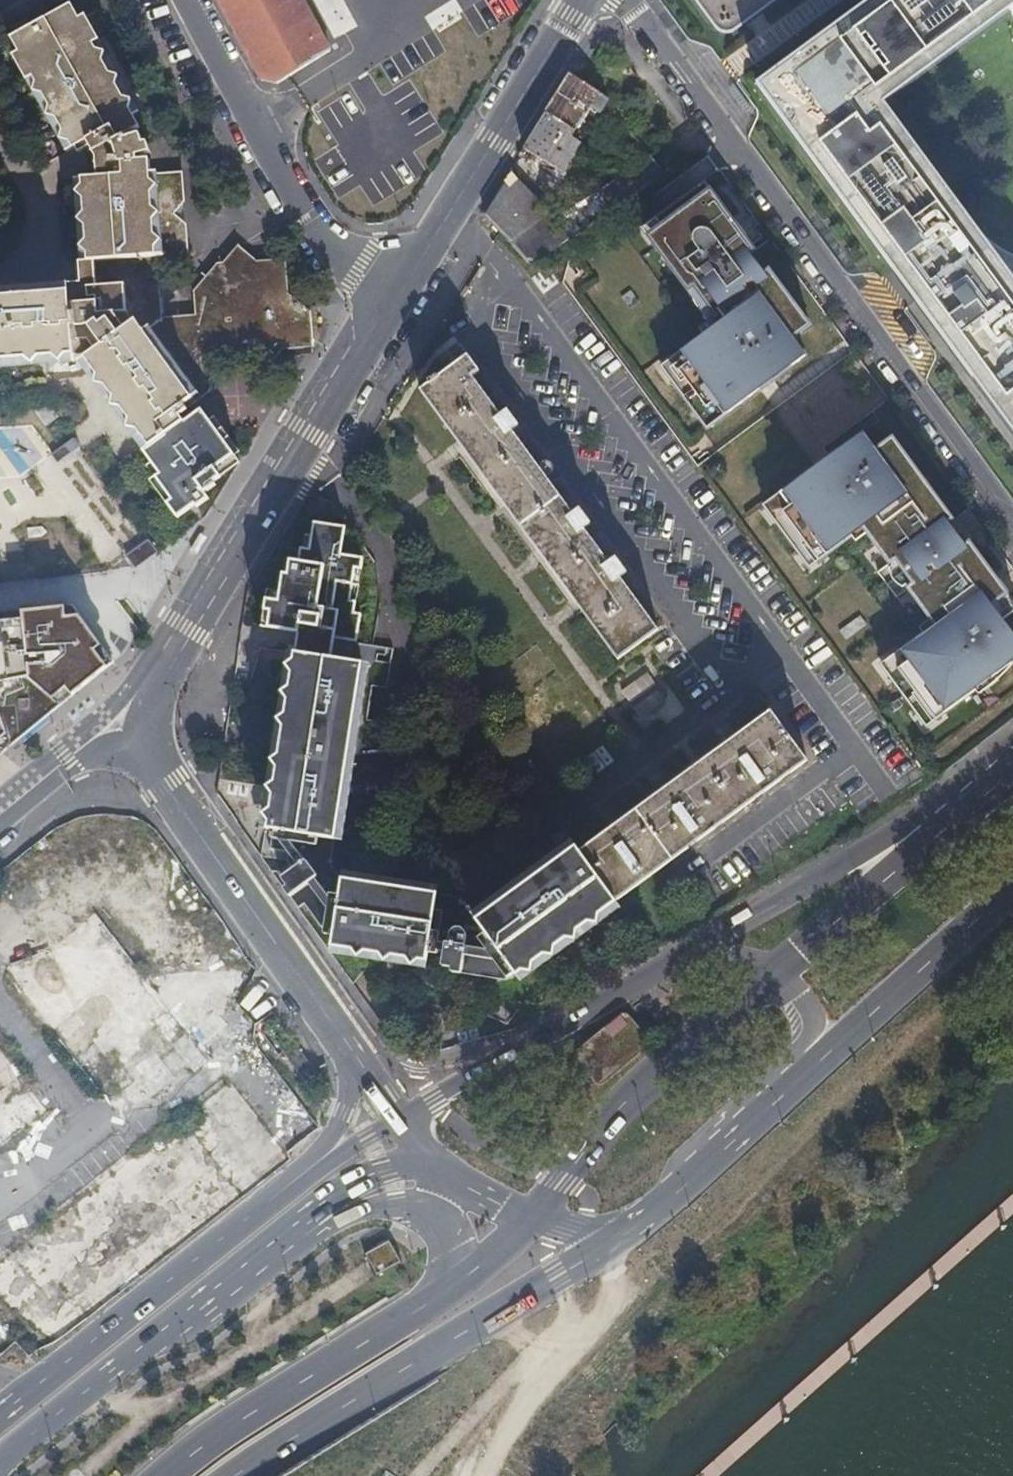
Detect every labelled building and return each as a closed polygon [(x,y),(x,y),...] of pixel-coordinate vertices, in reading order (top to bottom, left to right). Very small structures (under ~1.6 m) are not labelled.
[(293,76),(333,51),(305,0),(217,0),(260,80),(281,84),(293,76)] [(736,29),(775,0),(695,0),(716,30),(721,32),(729,33),(736,29)] [(760,85),(1012,429),(1012,279),(977,229),(885,103),(1008,12),(1012,9),(1012,0),(876,0),(760,85)] [(73,180),(77,262),(149,257),(182,255),(181,221),(171,211),(179,202),(178,174),(147,176),(147,165),(135,165),(135,161),(152,160),(151,149),(145,149),(145,138),(133,138),(128,132),(144,122),(138,112),(145,108),(87,13),(82,16),(73,2),(13,39),(22,52),(15,56),(71,152),(79,147),(89,163),(90,179),(73,180)] [(625,198),(672,163),(613,104),(568,76),(521,150),(537,163),(544,157),(564,171),(582,140),(576,137),(595,111),(640,155),(612,180),(625,198)] [(481,214),(532,263),(549,254),(587,226),(510,167),(481,214)] [(704,182),(691,192),(698,202),(712,192),(704,182)] [(688,291),(693,286),(697,290),(713,312),(716,317),(710,321),(724,340),(713,348),(703,334),(670,359),(679,372),(670,379),(696,414),(713,402),(723,415),(805,355),(792,338),(809,325),(712,192),(698,202),(691,192),(655,218),(663,228),(649,238),(688,291)] [(663,228),(655,218),(642,228),(649,238),(663,228)] [(977,229),(1012,279),(1012,254),(1005,251),(977,229)] [(0,291),(0,370),(74,365),(74,358),(82,357),(94,377),(106,394),(100,398),(137,454),(179,425),(173,415),(204,394),(202,355),(252,350),(267,363),(280,347),(307,345),(304,311),(280,290),(278,263),(270,263),(248,265),(234,252),(195,294),(197,321),(154,324),(149,257),(77,262),(78,282),(63,283),(63,286),(0,291)] [(704,314),(707,316),(713,312),(697,290),(691,295),(692,298),(693,301),(695,304),(697,307),(699,310),(701,312),(704,314)] [(724,340),(710,321),(699,329),(713,348),(724,340)] [(822,343),(809,325),(792,338),(805,355),(822,343)] [(427,387),(417,393),(470,463),(622,658),(661,627),(623,577),(630,573),(618,556),(611,561),(585,528),(592,523),(580,508),(574,513),(511,430),(518,425),(507,411),(501,416),(471,378),(478,372),(466,357),(437,379),(433,376),(425,383),(427,387)] [(679,372),(670,359),(660,366),(670,379),(679,372)] [(88,380),(100,398),(106,394),(94,377),(88,380)] [(713,402),(696,414),(706,428),(723,415),(713,402)] [(196,417),(180,427),(211,476),(227,465),(196,417)] [(875,450),(892,438),(879,420),(862,432),(875,450)] [(180,427),(179,425),(137,454),(168,499),(164,502),(179,524),(175,527),(182,539),(206,513),(200,500),(212,493),(209,490),(213,487),(206,482),(212,478),(211,476),(180,427)] [(1012,635),(1012,602),(968,541),(963,545),(947,523),(952,519),(892,438),(875,450),(862,432),(829,456),(833,462),(821,472),(816,466),(772,498),(782,512),(773,519),(799,554),(809,547),(819,560),(852,536),(847,529),(858,521),(868,534),(889,562),(877,571),(891,589),(902,581),(930,619),(939,632),(929,640),(924,633),(890,658),(900,671),(891,678),(917,714),(927,707),(936,720),(980,688),(969,674),(982,664),(992,678),(1012,662),(1012,638),(1011,636),(1012,635)] [(74,438),(51,454),(56,461),(79,446),(74,438)] [(206,482),(213,487),(216,485),(212,478),(206,482)] [(782,512),(772,498),(763,505),(773,519),(782,512)] [(847,529),(852,536),(856,542),(868,534),(858,521),(847,529)] [(289,868),(276,876),(282,885),(323,945),(419,959),(419,953),(428,954),(429,950),(435,950),(432,966),(442,967),(442,969),(497,976),(611,900),(574,848),(472,917),(456,895),(337,877),(328,864),(360,660),(309,653),(311,635),(350,639),(352,616),(343,615),(351,559),(330,556),(333,529),(301,524),(298,550),(289,549),(287,562),(279,561),(278,574),(273,574),(269,601),(258,600),(254,628),(293,633),(264,827),(269,828),(266,850),(284,853),(283,861),(289,868)] [(155,553),(147,541),(124,556),(133,568),(155,553)] [(809,547),(799,554),(809,567),(819,560),(809,547)] [(111,662),(71,605),(0,613),(0,753),(111,662)] [(846,639),(867,625),(861,616),(840,630),(846,639)] [(939,632),(930,619),(919,627),(924,633),(929,640),(939,632)] [(900,671),(890,658),(881,664),(891,678),(900,671)] [(927,707),(917,714),(926,727),(936,720),(927,707)] [(578,847),(615,898),(812,765),(776,713),(578,847)] [(611,900),(615,898),(578,847),(577,845),(574,848),(611,900)] [(48,1104),(0,1044),(0,1142),(48,1104)] [(102,1236),(103,1148),(38,1191),(13,1154),(0,1163),(0,1235),(102,1236)] [(386,1240),(363,1252),(365,1256),(374,1272),(397,1260),(386,1240)]
